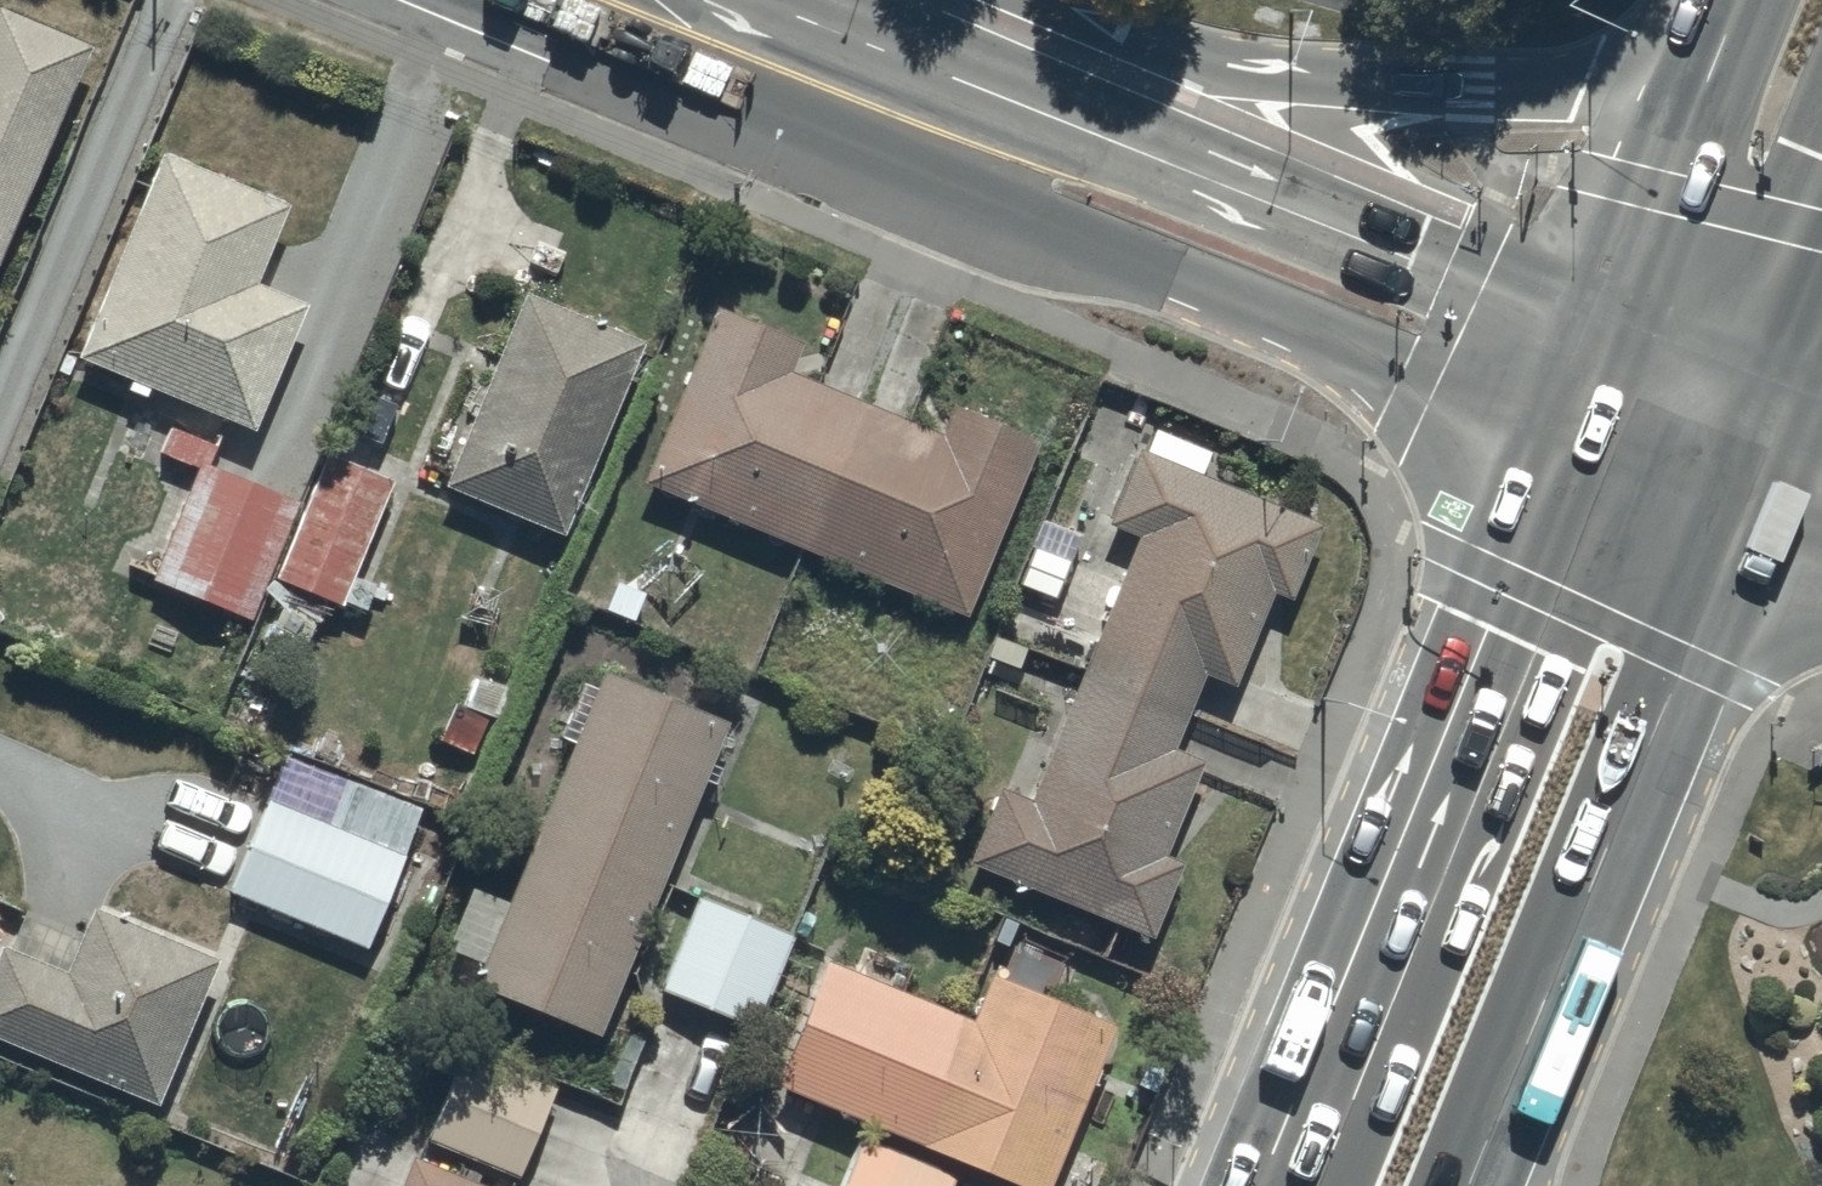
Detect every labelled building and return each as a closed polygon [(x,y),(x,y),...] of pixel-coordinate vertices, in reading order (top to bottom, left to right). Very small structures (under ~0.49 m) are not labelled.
[(71,71),(87,28),(9,0),(0,0),(0,239),(71,71)] [(287,189),(157,136),(73,344),(130,367),(127,375),(143,382),(146,376),(252,420),(306,291),(254,269),(287,189)] [(642,327),(520,279),(441,473),(564,522),(642,327)] [(801,326),(714,293),(646,472),(964,604),(1035,425),(953,394),(942,422),(787,363),(801,326)] [(299,489),(212,450),(224,422),(178,402),(159,445),(196,462),(151,564),(246,607),(299,489)] [(1321,512),(1200,460),(1208,440),(1151,415),(1141,438),(1136,436),(1105,507),(1139,522),(1025,790),(997,778),(967,846),(1152,925),(1184,850),(1162,841),(1201,750),(1167,736),(1200,658),(1230,671),(1270,578),(1289,586),(1321,512)] [(392,467),(323,441),(274,563),(342,591),(392,467)] [(706,748),(724,708),(599,659),(592,677),(579,671),(557,722),(572,729),(503,890),(470,876),(445,935),(484,952),(477,966),(598,1019),(699,768),(710,773),(719,753),(706,748)] [(283,744),(225,878),(366,936),(422,802),(283,744)] [(697,880),(657,975),(755,1016),(795,921),(697,880)] [(89,891),(78,918),(22,896),(7,933),(0,931),(0,1031),(155,1093),(215,941),(89,891)] [(820,943),(770,1068),(1043,1183),(1117,1008),(989,953),(967,1005),(902,977),(907,965),(859,945),(853,957),(820,943)] [(452,1066),(426,1129),(517,1166),(554,1074),(440,1028),(428,1057),(452,1066)] [(859,1123),(831,1185),(947,1185),(956,1166),(859,1123)] [(411,1145),(394,1185),(511,1185),(411,1145)]
